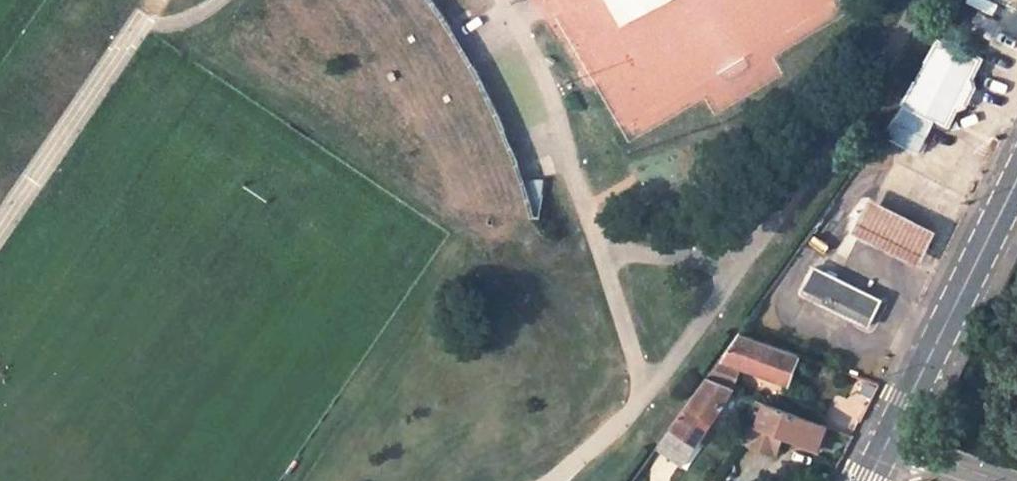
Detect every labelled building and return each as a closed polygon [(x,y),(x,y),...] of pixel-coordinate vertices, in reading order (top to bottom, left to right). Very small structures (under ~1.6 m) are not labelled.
[(454,207),(534,216),(527,189),(521,169),(514,150),(502,121),(485,84),(476,67),(458,35),(438,6),(434,0),(326,0),(454,207)] [(933,123),(936,119),(946,125),(955,108),(964,104),(974,86),(971,76),(981,58),(939,38),(926,61),(938,67),(929,86),(916,79),(900,107),(933,123)] [(917,152),(933,123),(900,107),(882,133),(917,152)] [(936,225),(876,195),(854,237),(915,266),(936,225)] [(882,300),(815,266),(800,291),(869,326),(882,300)] [(734,385),(742,364),(759,369),(760,363),(792,374),(799,354),(740,332),(709,375),(734,385)] [(789,380),(792,374),(760,363),(759,369),(789,380)] [(685,463),(692,453),(715,420),(712,418),(734,385),(709,375),(658,446),(685,463)] [(826,425),(757,398),(749,420),(783,434),(818,447),(826,425)] [(777,450),(783,434),(749,420),(744,432),(742,436),(777,450)]
